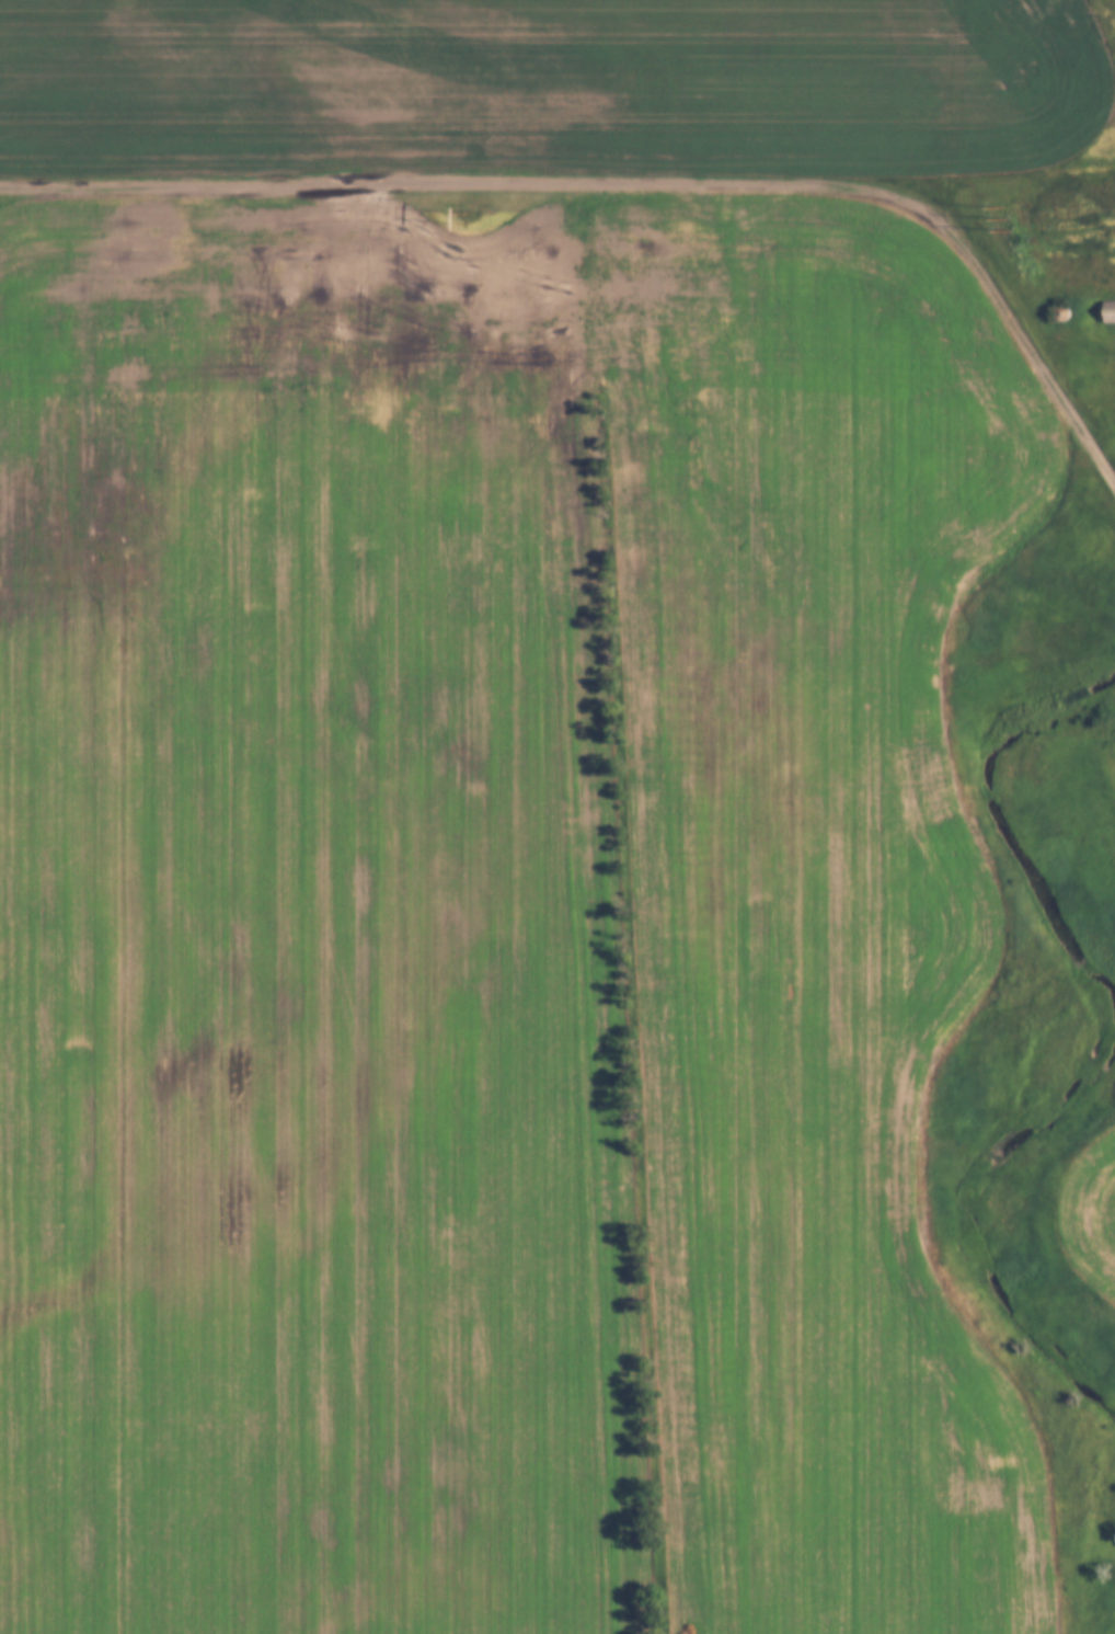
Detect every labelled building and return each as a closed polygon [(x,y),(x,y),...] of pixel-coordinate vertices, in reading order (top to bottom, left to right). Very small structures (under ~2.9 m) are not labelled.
[(1104,301),(1104,321),(1114,321),(1114,301),(1104,301)]
